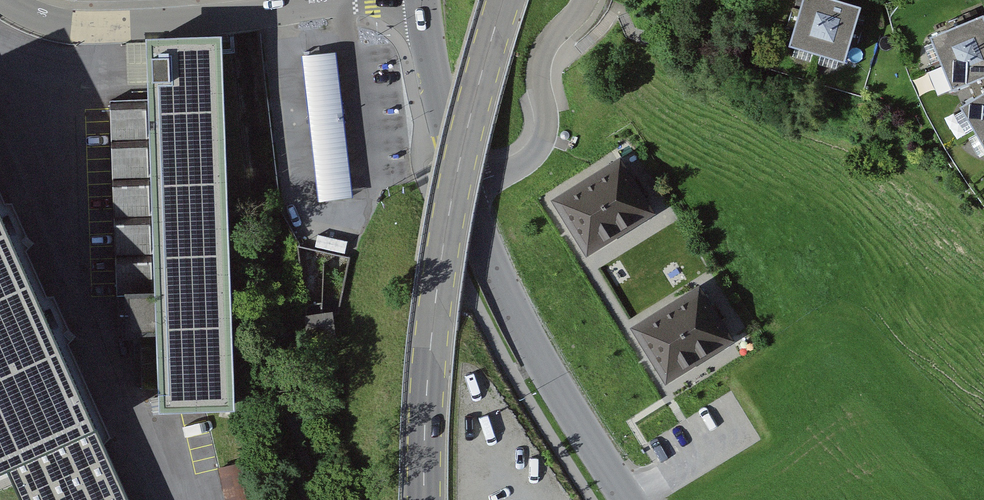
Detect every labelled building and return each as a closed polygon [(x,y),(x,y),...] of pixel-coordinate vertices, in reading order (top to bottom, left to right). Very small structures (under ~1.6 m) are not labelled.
[(848,0),(817,0),(803,46),(857,62),(873,8),(848,0)] [(941,37),(964,92),(983,83),(983,19),(941,37)] [(221,31),(145,34),(145,39),(127,40),(128,83),(147,83),(148,106),(109,107),(116,295),(121,295),(122,333),(123,338),(133,338),(134,359),(140,359),(141,389),(158,388),(159,409),(235,406),(221,31)] [(335,52),(302,56),(319,202),(352,198),(335,52)] [(972,109),(983,127),(983,101),(972,109)] [(619,161),(555,201),(587,252),(651,212),(619,161)] [(0,215),(0,477),(8,473),(20,499),(127,499),(0,215)] [(730,339),(698,288),(634,328),(666,379),(730,339)]
